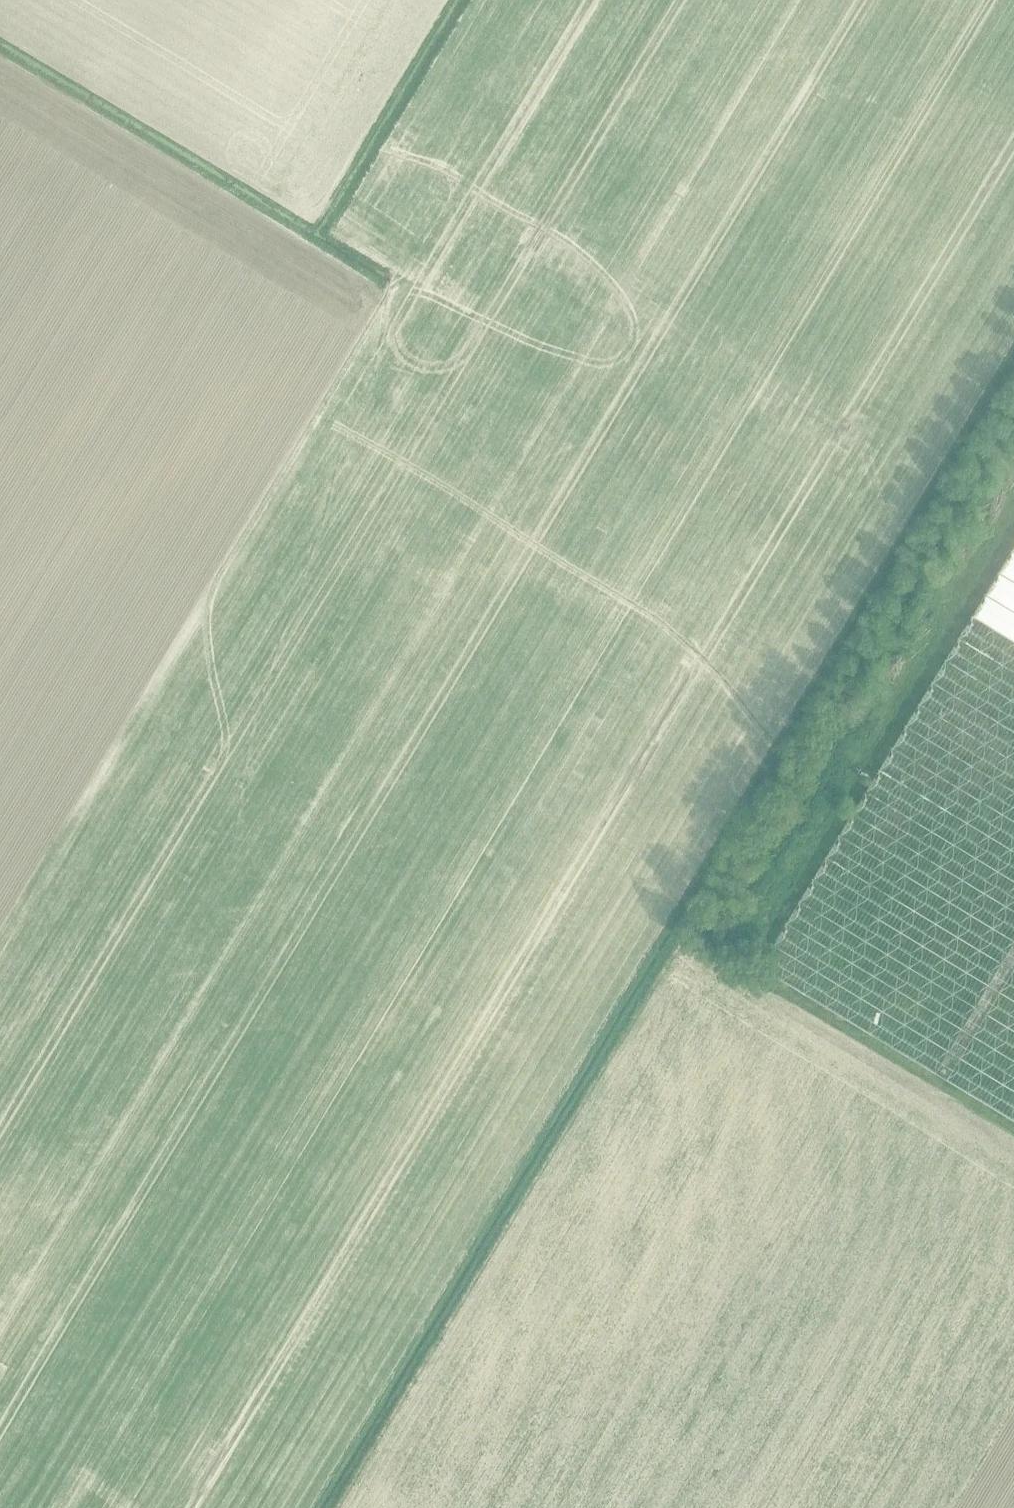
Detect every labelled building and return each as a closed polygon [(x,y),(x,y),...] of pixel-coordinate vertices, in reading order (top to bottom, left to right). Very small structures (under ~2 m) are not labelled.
[(761,968),(1013,1121),(1013,550),(761,968)]
